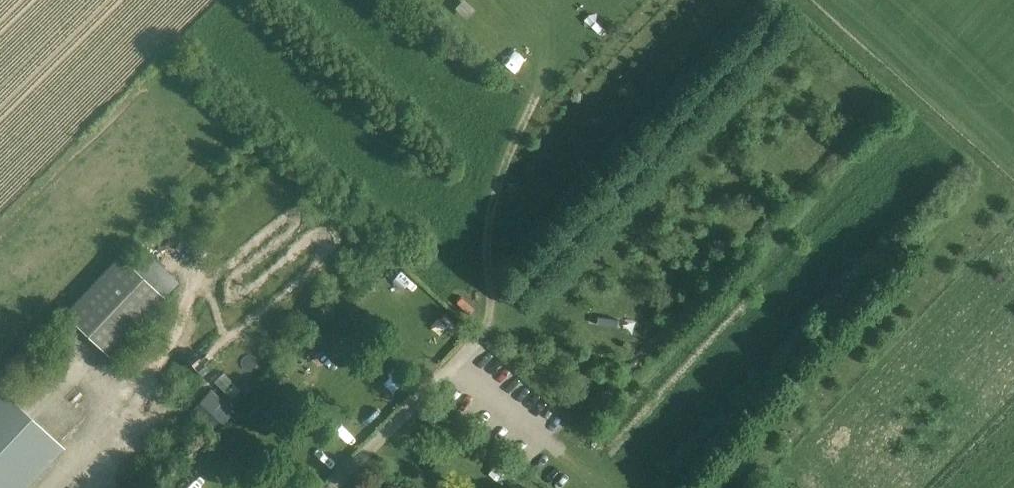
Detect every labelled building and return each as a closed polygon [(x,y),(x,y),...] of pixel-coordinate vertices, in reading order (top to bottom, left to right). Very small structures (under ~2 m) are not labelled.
[(120,255),(64,313),(109,355),(164,297),(120,255)] [(591,313),(590,322),(632,329),(633,320),(591,313)] [(231,396),(238,387),(221,373),(214,382),(231,396)] [(0,386),(0,487),(27,487),(65,448),(0,386)] [(213,390),(190,414),(211,436),(235,412),(213,390)]
